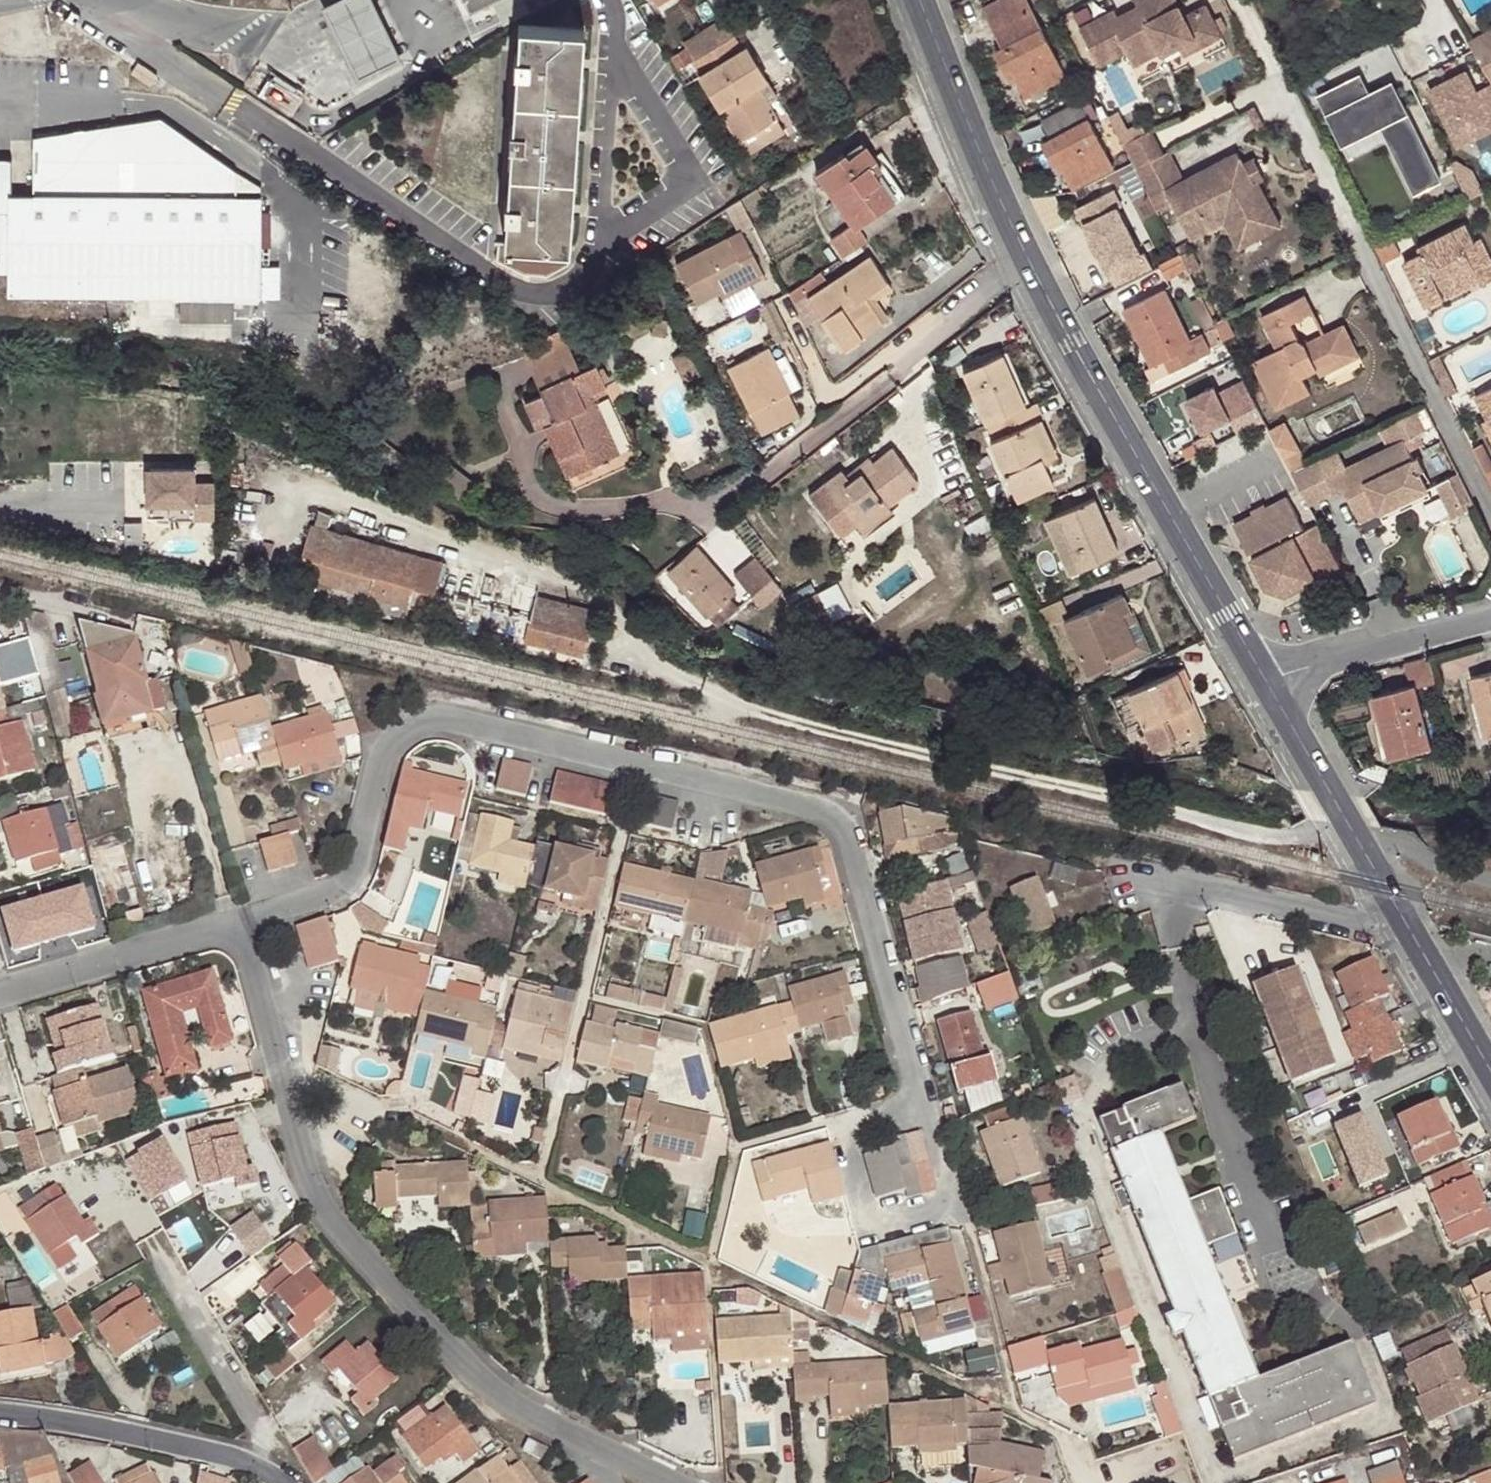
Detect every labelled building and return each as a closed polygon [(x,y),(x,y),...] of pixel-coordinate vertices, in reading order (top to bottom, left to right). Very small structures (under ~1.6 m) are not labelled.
[(375,0),(347,0),(325,10),(342,46),(360,85),(404,65),(386,25),(375,0)] [(467,14),(496,0),(460,0),(467,14)] [(1024,96),(1064,75),(1025,0),(998,0),(982,8),(1001,48),(994,51),(1005,74),(1011,71),(1024,96)] [(1079,23),(1098,60),(1125,46),(1132,60),(1160,45),(1162,49),(1178,41),(1193,33),(1198,42),(1220,31),(1204,1),(1183,11),(1177,15),(1171,5),(1178,1),(1177,0),(1137,0),(1137,1),(1117,12),(1110,15),(1107,8),(1079,23)] [(1332,12),(1353,2),(1352,0),(1327,0),(1332,12)] [(1178,1),(1171,5),(1177,15),(1183,11),(1178,1)] [(1113,5),(1107,8),(1110,15),(1117,12),(1113,5)] [(742,51),(721,16),(679,40),(702,76),(742,51)] [(577,142),(585,26),(520,21),(518,51),(515,51),(513,66),(518,66),(514,123),(510,123),(509,138),(513,139),(508,195),(505,195),(504,212),(508,212),(505,240),(497,239),(497,256),(525,272),(547,273),(569,260),(570,244),(577,142)] [(1193,33),(1178,41),(1182,50),(1198,42),(1193,33)] [(778,94),(748,47),(742,51),(702,76),(749,151),(783,130),(765,102),(778,94)] [(1428,89),(1456,145),(1490,128),(1490,81),(1477,88),(1468,70),(1428,89)] [(1360,71),(1317,92),(1340,138),(1381,118),(1415,187),(1439,176),(1399,95),(1386,101),(1379,86),(1369,90),(1360,71)] [(1061,163),(1072,187),(1113,166),(1089,120),(1095,117),(1086,99),(1043,120),(1052,138),(1043,144),(1054,166),(1061,163)] [(262,197),(236,196),(237,173),(169,118),(43,135),(43,193),(18,194),(19,157),(0,157),(0,272),(18,272),(17,296),(66,296),(124,297),(262,297),(262,197)] [(1122,140),(1135,166),(1162,151),(1150,127),(1149,127),(1122,140)] [(844,254),(867,238),(857,224),(893,199),(866,161),(874,156),(865,143),(848,154),(845,151),(817,171),(852,222),(832,238),(844,254)] [(1162,151),(1135,166),(1156,207),(1172,199),(1165,187),(1183,178),(1168,149),(1162,151)] [(1183,178),(1165,187),(1172,199),(1190,235),(1224,217),(1232,232),(1254,220),(1251,213),(1270,203),(1258,179),(1257,178),(1252,180),(1243,161),(1237,150),(1183,178)] [(866,161),(893,199),(896,201),(907,193),(878,152),(874,156),(866,161)] [(1254,156),(1243,161),(1252,180),(1257,178),(1258,179),(1264,176),(1254,156)] [(1076,207),(1116,286),(1153,267),(1145,251),(1144,250),(1140,253),(1117,207),(1121,205),(1113,188),(1076,207)] [(1280,224),(1270,203),(1251,213),(1254,220),(1232,232),(1239,245),(1280,224)] [(777,267),(755,223),(711,244),(676,260),(695,299),(728,282),(731,289),(756,276),(759,276),(777,267)] [(1445,298),(1442,290),(1476,273),(1480,280),(1482,284),(1490,280),(1490,254),(1483,239),(1476,242),(1467,224),(1417,248),(1419,253),(1403,263),(1426,307),(1445,298)] [(1400,233),(1381,242),(1386,254),(1406,243),(1400,233)] [(865,295),(888,277),(869,253),(808,299),(847,350),(884,322),(865,295)] [(1189,271),(1180,253),(1159,264),(1168,282),(1189,271)] [(1442,290),(1445,298),(1480,280),(1476,273),(1442,290)] [(893,285),(888,277),(865,295),(884,322),(892,317),(878,297),(893,285)] [(1155,381),(1172,372),(1167,361),(1178,355),(1183,367),(1211,353),(1202,334),(1191,340),(1164,289),(1125,309),(1154,365),(1148,369),(1155,381)] [(1302,374),(1318,367),(1335,357),(1338,364),(1360,353),(1344,323),(1308,340),(1302,338),(1294,321),(1316,311),(1306,292),(1262,314),(1279,346),(1252,360),(1277,408),(1311,391),(1302,374)] [(1222,340),(1238,332),(1230,316),(1214,324),(1222,340)] [(796,388),(774,343),(729,364),(762,432),(798,414),(788,392),(796,388)] [(962,371),(985,423),(988,422),(1026,405),(1002,353),(962,371)] [(1442,353),(1431,359),(1448,395),(1459,389),(1442,353)] [(1167,361),(1172,372),(1183,367),(1178,355),(1167,361)] [(1335,357),(1318,367),(1321,373),(1338,364),(1335,357)] [(609,391),(597,363),(541,387),(543,393),(526,401),(538,428),(547,423),(568,473),(619,451),(595,396),(609,391)] [(1217,395),(1237,434),(1265,420),(1244,381),(1217,395)] [(1476,396),(1487,418),(1490,427),(1490,388),(1476,396)] [(1041,416),(1035,401),(1026,405),(988,422),(995,437),(990,439),(1013,491),(1050,475),(1044,461),(1048,459),(1031,420),(1039,417),(1041,416)] [(1345,467),(1336,449),(1315,460),(1332,494),(1342,488),(1358,521),(1379,511),(1426,488),(1411,456),(1402,439),(1423,428),(1413,410),(1385,424),(1394,442),(1345,467)] [(1056,455),(1039,417),(1031,420),(1048,459),(1056,455)] [(1481,421),(1490,443),(1490,427),(1487,418),(1481,421)] [(1285,420),(1269,428),(1283,457),(1299,450),(1285,420)] [(893,447),(874,463),(852,480),(847,475),(842,470),(811,494),(843,536),(858,524),(885,501),(889,506),(919,481),(893,447)] [(1299,450),(1283,457),(1291,471),(1306,464),(1299,450)] [(1415,454),(1411,456),(1426,488),(1431,485),(1415,454)] [(852,480),(874,463),(870,457),(847,475),(852,480)] [(477,480),(448,460),(436,478),(464,498),(477,480)] [(1306,464),(1291,471),(1308,505),(1332,494),(1315,460),(1306,464)] [(221,517),(220,482),(201,482),(200,468),(153,468),(153,503),(176,503),(200,502),(200,518),(221,517)] [(1050,475),(1013,491),(1017,500),(1053,483),(1050,475)] [(1447,478),(1434,484),(1451,519),(1463,513),(1447,478)] [(1426,488),(1379,511),(1383,518),(1430,495),(1426,488)] [(1328,584),(1344,577),(1318,525),(1305,531),(1287,495),(1234,523),(1266,586),(1286,594),(1314,579),(1328,584)] [(1095,496),(1055,514),(1078,567),(1111,553),(1103,534),(1110,531),(1095,496)] [(892,509),(889,506),(885,501),(858,524),(864,532),(892,509)] [(176,518),(200,518),(200,502),(176,503),(176,518)] [(1078,567),(1055,514),(1045,518),(1068,572),(1078,567)] [(370,594),(411,605),(471,622),(585,654),(595,612),(536,595),(537,593),(516,581),(424,556),(312,525),(299,574),(370,594)] [(1118,550),(1110,531),(1103,534),(1111,553),(1118,550)] [(736,590),(697,547),(682,560),(676,565),(670,570),(719,625),(741,606),(731,594),(736,590)] [(735,572),(762,605),(783,588),(756,555),(735,572)] [(805,611),(826,601),(822,593),(801,603),(805,611)] [(408,616),(411,605),(370,594),(367,605),(408,616)] [(1068,618),(1064,620),(1087,673),(1110,663),(1107,656),(1136,643),(1122,611),(1130,608),(1124,595),(1068,618)] [(1064,620),(1068,618),(1060,598),(1037,608),(1044,626),(1045,628),(1064,620)] [(837,622),(826,601),(805,611),(816,632),(837,622)] [(46,613),(22,606),(23,609),(48,698),(56,727),(71,723),(76,721),(46,613)] [(1136,643),(1107,656),(1110,663),(1112,667),(1149,651),(1130,608),(1122,611),(1136,643)] [(104,724),(153,711),(167,708),(159,679),(148,682),(136,633),(81,620),(101,695),(96,697),(104,724)] [(39,673),(28,638),(0,646),(0,685),(39,673)] [(1415,684),(1435,679),(1428,654),(1404,661),(1411,684),(1415,683),(1415,684)] [(253,672),(249,657),(238,660),(244,674),(253,672)] [(1181,702),(1191,698),(1186,687),(1193,685),(1185,667),(1130,691),(1154,747),(1194,730),(1181,702)] [(1470,677),(1486,736),(1490,735),(1490,671),(1470,677)] [(42,696),(36,676),(17,681),(22,702),(42,696)] [(1374,694),(1389,750),(1413,744),(1415,752),(1431,747),(1415,684),(1415,683),(1411,684),(1374,694)] [(1143,724),(1130,691),(1117,696),(1131,729),(1143,724)] [(273,725),(264,694),(206,710),(215,742),(241,735),(243,744),(245,752),(278,742),(276,736),(273,725)] [(1203,726),(1191,698),(1181,702),(1194,730),(1203,726)] [(48,729),(40,700),(24,704),(28,720),(32,734),(48,729)] [(0,711),(0,780),(36,769),(22,722),(28,720),(24,704),(0,711)] [(278,742),(285,768),(299,765),(340,752),(327,710),(273,725),(276,736),(278,742)] [(158,725),(153,711),(104,724),(108,739),(158,725)] [(71,723),(56,727),(60,740),(74,735),(71,723)] [(241,735),(215,742),(218,751),(243,744),(241,735)] [(1413,744),(1389,750),(1391,758),(1415,752),(1413,744)] [(340,752),(299,765),(301,773),(343,761),(340,752)] [(495,787),(525,795),(532,765),(502,758),(495,787)] [(413,762),(404,759),(400,769),(393,799),(381,846),(404,851),(408,825),(419,828),(423,813),(425,805),(459,813),(467,783),(411,769),(413,762)] [(548,800),(607,813),(614,783),(555,769),(548,800)] [(67,783),(53,786),(57,799),(70,795),(67,783)] [(672,830),(679,799),(648,792),(641,822),(672,830)] [(64,803),(32,813),(20,816),(5,821),(18,864),(31,860),(60,852),(61,853),(76,849),(68,824),(70,823),(64,803)] [(20,816),(32,813),(30,805),(18,809),(20,816)] [(457,821),(457,820),(459,813),(425,805),(423,813),(457,821)] [(900,807),(880,812),(889,856),(961,843),(951,816),(900,807)] [(467,862),(498,868),(526,875),(533,845),(507,838),(512,818),(480,811),(467,862)] [(276,832),(301,830),(300,820),(275,821),(276,832)] [(458,842),(463,821),(457,820),(457,821),(453,840),(458,842)] [(79,821),(70,823),(68,824),(76,849),(86,846),(79,821)] [(259,840),(267,867),(297,859),(290,831),(259,840)] [(606,858),(535,840),(533,845),(526,875),(525,881),(557,890),(555,902),(594,911),(606,858)] [(806,846),(751,862),(762,902),(762,904),(819,887),(806,846)] [(60,852),(31,860),(33,871),(64,862),(61,853),(60,852)] [(378,898),(409,898),(409,853),(378,853),(378,898)] [(692,879),(621,862),(611,903),(660,914),(683,920),(684,916),(692,879)] [(495,877),(524,884),(525,881),(526,875),(498,868),(495,877)] [(749,889),(693,875),(692,879),(684,916),(738,928),(735,940),(753,944),(761,907),(746,903),(749,889)] [(1037,876),(1010,886),(1029,935),(1056,924),(1037,876)] [(942,880),(894,895),(914,962),(963,949),(942,880)] [(46,899),(58,939),(99,926),(86,886),(46,899)] [(20,951),(58,939),(46,899),(7,911),(20,951)] [(683,920),(660,914),(657,928),(680,933),(683,920)] [(340,962),(328,916),(297,924),(310,971),(340,962)] [(407,1012),(420,957),(359,943),(346,998),(407,1012)] [(960,954),(915,967),(924,1001),(966,986),(960,954)] [(1372,959),(1336,975),(1351,1010),(1344,1014),(1352,1031),(1386,1015),(1378,998),(1387,994),(1372,959)] [(1295,966),(1287,969),(1290,977),(1298,974),(1295,966)] [(155,1078),(161,1099),(176,1094),(170,1074),(192,1067),(174,1014),(183,1011),(199,1006),(209,1043),(232,1037),(209,968),(142,989),(168,1075),(155,1078)] [(1290,977),(1287,969),(1252,982),(1290,1081),(1333,1065),(1298,974),(1290,977)] [(1012,982),(1008,970),(998,974),(1002,986),(1012,982)] [(839,972),(786,987),(790,999),(797,1027),(819,1021),(824,1041),(849,1035),(839,1003),(835,990),(844,988),(839,972)] [(1002,986),(998,974),(974,984),(978,995),(984,993),(1002,986)] [(444,992),(424,988),(413,1030),(470,1043),(468,1052),(484,1055),(496,1005),(476,1000),(479,988),(447,980),(444,992)] [(561,1051),(573,1002),(535,994),(538,985),(515,980),(499,1046),(517,1050),(519,1041),(561,1051)] [(1017,993),(1012,982),(1002,986),(1006,998),(1017,993)] [(994,1003),(1006,998),(1002,986),(984,993),(989,1005),(994,1003)] [(848,1000),(844,988),(835,990),(839,1003),(848,1000)] [(642,1005),(662,1010),(665,997),(645,993),(642,1005)] [(1006,998),(1010,1008),(1017,1006),(1015,1000),(1018,998),(1017,993),(1006,998)] [(997,1012),(1010,1008),(1006,998),(994,1003),(997,1012)] [(784,1038),(799,1033),(797,1027),(790,999),(718,1020),(730,1060),(787,1043),(784,1038)] [(84,1065),(115,1055),(99,1004),(56,1016),(67,1050),(57,1053),(52,1054),(58,1072),(84,1065)] [(200,1065),(183,1011),(174,1014),(192,1067),(200,1065)] [(983,1058),(981,1049),(970,1013),(937,1022),(958,1091),(996,1080),(989,1056),(983,1058)] [(1386,1015),(1344,1035),(1351,1051),(1355,1061),(1369,1054),(1366,1048),(1400,1032),(1394,1018),(1388,1021),(1386,1015)] [(67,1050),(56,1016),(46,1019),(57,1053),(67,1050)] [(718,1020),(708,1023),(719,1064),(730,1060),(718,1020)] [(647,1073),(653,1049),(634,1045),(639,1029),(612,1021),(610,1027),(585,1021),(576,1060),(604,1067),(604,1065),(607,1056),(631,1060),(629,1069),(647,1073)] [(517,1050),(559,1060),(561,1051),(519,1041),(517,1050)] [(986,1048),(981,1049),(983,1058),(989,1056),(986,1048)] [(607,1056),(604,1065),(629,1069),(631,1060),(607,1056)] [(58,1072),(51,1074),(56,1089),(59,1088),(69,1122),(97,1113),(98,1121),(140,1108),(127,1067),(88,1079),(84,1065),(58,1072)] [(1080,1098),(1071,1075),(1053,1081),(1062,1104),(1080,1098)] [(1183,1335),(1231,1462),(1375,1406),(1350,1343),(1255,1380),(1204,1244),(1186,1199),(1161,1133),(1198,1118),(1185,1084),(1125,1107),(1125,1110),(1101,1120),(1124,1181),(1115,1184),(1124,1209),(1133,1205),(1175,1314),(1166,1317),(1174,1339),(1183,1335)] [(63,1124),(69,1122),(59,1088),(56,1089),(52,1089),(63,1124)] [(648,1125),(647,1134),(645,1142),(675,1148),(700,1154),(709,1112),(653,1102),(655,1095),(643,1093),(641,1100),(636,1122),(648,1125)] [(623,1120),(636,1122),(641,1100),(627,1097),(623,1120)] [(1450,1133),(1436,1101),(1397,1118),(1418,1166),(1460,1147),(1454,1131),(1450,1133)] [(1365,1114),(1336,1126),(1362,1189),(1391,1178),(1365,1114)] [(1040,1171),(1021,1116),(980,1131),(1001,1186),(1040,1171)] [(20,1142),(29,1173),(45,1167),(36,1136),(33,1127),(17,1132),(13,1130),(8,1129),(2,1129),(0,1121),(0,1147),(20,1142)] [(636,1122),(633,1133),(647,1134),(648,1125),(636,1122)] [(249,1167),(239,1124),(193,1134),(205,1185),(238,1178),(240,1186),(259,1182),(255,1165),(249,1167)] [(890,1142),(861,1150),(873,1194),(902,1186),(904,1192),(935,1184),(918,1126),(888,1134),(890,1142)] [(45,1167),(64,1160),(54,1129),(36,1136),(45,1167)] [(162,1138),(125,1158),(148,1199),(185,1178),(162,1138)] [(812,1200),(843,1191),(829,1141),(766,1158),(769,1168),(755,1171),(763,1199),(776,1194),(775,1189),(806,1179),(812,1200)] [(675,1148),(645,1142),(643,1151),(674,1157),(675,1148)] [(471,1202),(468,1159),(397,1164),(397,1159),(382,1160),(383,1169),(376,1170),(378,1205),(398,1204),(398,1194),(439,1191),(441,1204),(471,1202)] [(1466,1180),(1461,1165),(1431,1178),(1437,1192),(1431,1195),(1452,1244),(1489,1228),(1479,1206),(1485,1204),(1473,1177),(1466,1180)] [(1437,1192),(1431,1178),(1420,1183),(1426,1197),(1431,1195),(1437,1192)] [(1036,1205),(1069,1197),(1066,1183),(1033,1192),(1036,1205)] [(1219,1187),(1186,1199),(1204,1244),(1236,1232),(1219,1187)] [(55,1203),(47,1189),(19,1205),(48,1253),(78,1235),(82,1242),(100,1231),(90,1217),(84,1221),(69,1195),(55,1203)] [(471,1222),(474,1255),(492,1254),(492,1243),(525,1241),(549,1240),(549,1237),(547,1196),(490,1199),(491,1221),(471,1222)] [(1485,1204),(1479,1206),(1489,1228),(1490,1227),(1490,1218),(1485,1204)] [(260,1214),(185,1258),(201,1284),(276,1240),(260,1214)] [(1396,1215),(1375,1223),(1383,1242),(1404,1233),(1396,1215)] [(1052,1283),(1035,1223),(993,1234),(1011,1296),(1052,1283)] [(1383,1242),(1375,1223),(1353,1232),(1361,1251),(1383,1242)] [(549,1240),(551,1269),(568,1268),(569,1282),(628,1278),(627,1277),(625,1246),(597,1247),(598,1234),(549,1237),(549,1240)] [(976,1325),(967,1295),(952,1238),(881,1259),(890,1288),(929,1278),(936,1303),(913,1309),(922,1340),(976,1325)] [(492,1243),(492,1254),(525,1252),(525,1241),(492,1243)] [(312,1261),(296,1242),(279,1258),(284,1264),(260,1283),(270,1295),(262,1302),(283,1328),(289,1322),(302,1338),(316,1326),(312,1321),(336,1301),(306,1266),(312,1261)] [(1064,1247),(1048,1250),(1053,1277),(1068,1274),(1064,1247)] [(1113,1251),(1091,1259),(1112,1313),(1133,1304),(1113,1251)] [(850,1290),(855,1270),(840,1266),(835,1286),(850,1290)] [(868,1273),(855,1270),(850,1290),(847,1301),(861,1305),(868,1273)] [(707,1324),(704,1272),(627,1277),(628,1278),(630,1321),(639,1320),(639,1310),(649,1309),(650,1320),(651,1337),(671,1336),(671,1327),(707,1324)] [(1472,1285),(1473,1287),(1464,1291),(1474,1314),(1483,1309),(1490,1327),(1490,1277),(1472,1285)] [(12,1311),(34,1307),(45,1305),(30,1284),(8,1288),(12,1311)] [(832,1284),(826,1309),(843,1317),(847,1301),(850,1290),(835,1286),(832,1284)] [(129,1288),(114,1298),(123,1310),(137,1301),(129,1288)] [(991,1321),(982,1290),(967,1295),(976,1325),(991,1321)] [(123,1310),(114,1298),(91,1314),(121,1356),(140,1342),(138,1340),(161,1323),(143,1296),(137,1301),(123,1310)] [(1117,1327),(1139,1319),(1133,1304),(1112,1313),(1117,1327)] [(62,1337),(61,1331),(50,1333),(52,1337),(41,1339),(34,1307),(12,1311),(0,1314),(0,1361),(2,1371),(66,1358),(67,1356),(62,1337)] [(639,1310),(639,1320),(650,1320),(649,1309),(639,1310)] [(716,1342),(718,1360),(793,1354),(790,1313),(715,1318),(716,1342)] [(671,1336),(709,1333),(707,1324),(671,1327),(671,1336)] [(67,1356),(77,1348),(68,1334),(62,1337),(67,1356)] [(397,1377),(367,1341),(357,1349),(347,1338),(323,1359),(332,1370),(338,1364),(360,1391),(352,1398),(365,1413),(379,1401),(374,1396),(397,1377)] [(1093,1388),(1134,1378),(1124,1341),(1084,1351),(1082,1342),(1049,1351),(1059,1389),(1092,1380),(1093,1388)] [(1477,1401),(1452,1344),(1406,1364),(1420,1395),(1415,1397),(1427,1423),(1477,1401)] [(275,1377),(297,1359),(287,1346),(265,1365),(275,1377)] [(889,1403),(886,1361),(830,1363),(832,1394),(832,1407),(834,1406),(871,1403),(889,1403)] [(832,1394),(830,1363),(813,1364),(814,1395),(832,1394)] [(793,1364),(795,1397),(814,1395),(813,1364),(793,1364)] [(1137,1389),(1134,1378),(1093,1388),(1092,1380),(1059,1389),(1064,1407),(1101,1398),(1137,1389)] [(1153,1382),(1173,1433),(1182,1430),(1162,1379),(1153,1382)] [(890,1407),(893,1451),(922,1449),(959,1445),(955,1402),(890,1407)] [(872,1413),(871,1403),(834,1406),(834,1415),(872,1413)] [(481,1449),(466,1430),(447,1404),(434,1415),(431,1412),(401,1434),(427,1468),(441,1457),(445,1462),(457,1453),(464,1462),(481,1449)] [(491,1427),(483,1417),(466,1430),(481,1449),(499,1436),(491,1427)] [(29,1428),(8,1427),(12,1444),(15,1461),(17,1461),(26,1460),(51,1454),(47,1435),(43,1429),(29,1428)] [(295,1446),(315,1481),(319,1479),(339,1464),(314,1431),(295,1446)] [(549,1445),(531,1436),(526,1449),(544,1458),(549,1445)] [(967,1442),(967,1450),(968,1464),(997,1470),(994,1482),(1052,1482),(1053,1480),(1037,1477),(1043,1450),(994,1441),(967,1442)] [(12,1444),(0,1446),(0,1468),(5,1467),(4,1463),(15,1461),(12,1444)] [(960,1454),(959,1445),(922,1449),(922,1456),(960,1454)] [(538,1482),(535,1480),(520,1461),(519,1459),(510,1468),(496,1451),(457,1482),(455,1482),(538,1482)] [(51,1454),(26,1460),(32,1482),(60,1482),(52,1453),(51,1454)] [(389,1458),(373,1471),(368,1464),(341,1482),(408,1482),(389,1458)] [(1399,1472),(1394,1458),(1371,1467),(1366,1469),(1371,1482),(1399,1472)] [(71,1475),(74,1480),(75,1482),(106,1482),(92,1460),(71,1475)] [(147,1461),(115,1477),(118,1482),(159,1482),(147,1461)] [(1477,1475),(1472,1477),(1474,1482),(1490,1482),(1490,1470),(1477,1475)] [(1399,1472),(1371,1482),(1372,1482),(1404,1482),(1399,1472)]
